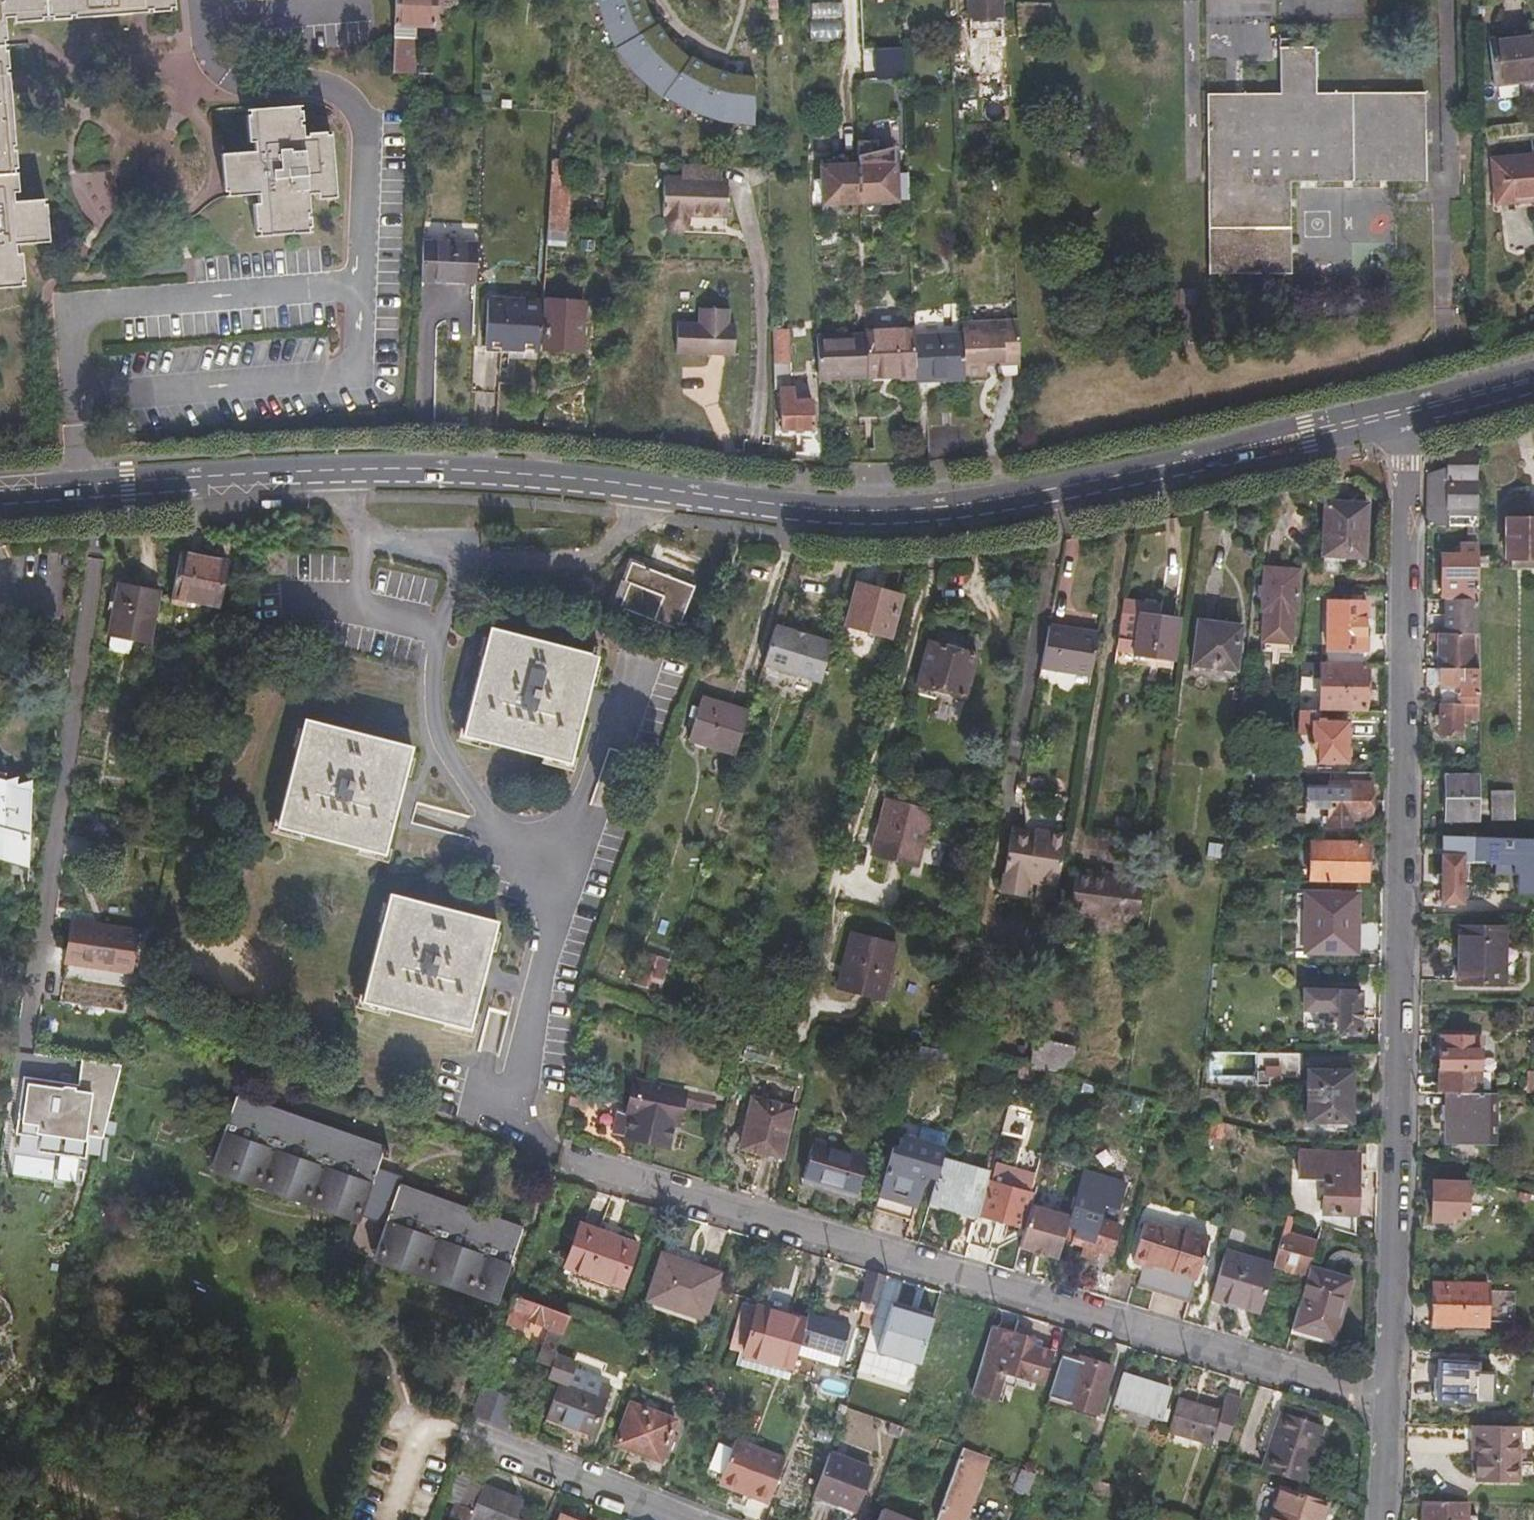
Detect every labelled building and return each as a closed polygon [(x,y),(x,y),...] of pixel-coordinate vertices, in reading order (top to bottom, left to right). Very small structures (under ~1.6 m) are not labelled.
[(8,15),(9,23),(42,21),(41,0),(0,0),(0,15),(8,15)] [(42,21),(141,14),(174,11),(173,0),(41,0),(42,21)] [(394,24),(434,25),(435,6),(436,0),(395,0),(394,24)] [(640,17),(632,0),(610,9),(600,7),(587,11),(601,40),(614,61),(630,78),(649,93),(661,102),(662,99),(687,111),(701,116),(723,122),(754,124),(753,76),(730,74),(711,69),(698,63),(687,58),(686,61),(668,47),(665,45),(653,31),(651,33),(640,17)] [(1005,0),(961,0),(961,20),(999,19),(998,3),(1005,3),(1005,0)] [(1049,0),(1019,0),(1020,29),(1051,28),(1049,0)] [(393,71),(415,72),(416,35),(394,34),(393,71)] [(1489,40),(1494,84),(1533,80),(1533,35),(1489,40)] [(0,44),(0,172),(10,171),(3,69),(1,44),(0,44)] [(867,74),(903,73),(903,46),(866,46),(867,74)] [(1427,183),(1426,93),(1319,94),(1319,49),(1280,49),(1280,95),(1207,95),(1209,269),(1290,269),(1290,184),(1427,183)] [(227,156),(229,197),(260,194),(261,204),(254,205),(257,236),(311,231),(308,192),(319,191),(319,196),(338,194),(332,129),(305,131),(303,105),(247,110),(249,142),(255,141),(255,153),(227,156)] [(860,144),(860,165),(862,201),(909,199),(908,173),(895,173),(895,163),(880,164),(880,153),(879,143),(860,144)] [(894,147),(880,153),(880,164),(895,163),(894,147)] [(571,159),(550,158),(546,230),(567,232),(571,159)] [(1494,165),(1498,207),(1533,203),(1533,160),(1494,165)] [(723,181),(724,164),(685,161),(684,178),(683,185),(666,184),(663,213),(666,213),(666,217),(667,221),(668,224),(672,229),(678,232),(684,232),(689,231),(693,228),(696,223),(697,216),(726,218),(728,181),(723,181)] [(862,201),(860,165),(824,166),(826,203),(862,201)] [(0,173),(0,285),(19,283),(16,254),(9,253),(9,242),(44,241),(42,199),(9,200),(8,191),(15,191),(14,172),(0,173)] [(567,232),(546,230),(544,249),(568,251),(569,232),(567,232)] [(477,281),(480,242),(422,239),(420,279),(477,281)] [(485,346),(539,350),(540,318),(541,303),(488,299),(485,346)] [(583,302),(542,299),(541,303),(540,318),(545,319),(543,350),(580,353),(583,302)] [(675,322),(672,353),(730,358),(733,327),(728,326),(728,312),(698,310),(697,324),(675,322)] [(1019,360),(1017,317),(964,320),(964,331),(966,374),(988,373),(987,361),(1019,360)] [(870,377),(918,376),(915,332),(915,326),(868,328),(868,332),(870,377)] [(790,329),(773,329),(774,363),(790,363),(790,329)] [(918,376),(966,374),(964,331),(915,332),(918,376)] [(821,379),(870,377),(868,332),(818,334),(821,379)] [(988,373),(1019,372),(1019,360),(987,361),(988,373)] [(790,363),(774,363),(774,391),(782,390),(790,390),(790,363)] [(790,390),(782,390),(783,429),(812,428),(811,400),(796,401),(795,389),(790,390)] [(824,445),(823,432),(803,433),(802,453),(824,453),(824,445)] [(1427,522),(1478,523),(1478,449),(1458,449),(1458,463),(1454,463),(1454,468),(1427,473),(1427,522)] [(1367,505),(1326,504),(1326,556),(1367,557),(1367,505)] [(1507,517),(1506,556),(1533,556),(1533,517),(1507,517)] [(1440,553),(1439,595),(1445,595),(1479,596),(1479,541),(1459,541),(1458,553),(1440,553)] [(229,563),(183,553),(174,597),(196,601),(220,606),(229,563)] [(698,582),(634,558),(626,577),(631,579),(622,602),(681,624),(698,582)] [(1301,569),(1263,567),(1259,612),(1263,612),(1261,642),(1294,644),(1296,616),(1299,616),(1301,569)] [(123,583),(112,633),(135,638),(151,641),(161,591),(123,583)] [(901,595),(857,584),(847,624),(891,634),(901,595)] [(1479,631),(1479,596),(1445,595),(1444,630),(1479,631)] [(196,601),(174,597),(172,605),(194,610),(196,601)] [(1366,650),(1367,601),(1329,600),(1329,649),(1366,650)] [(1120,605),(1111,667),(1131,670),(1132,668),(1147,670),(1149,658),(1171,661),(1177,622),(1160,619),(1161,611),(1120,605)] [(1193,662),(1214,665),(1234,667),(1239,626),(1198,620),(1193,662)] [(570,756),(598,651),(493,623),(465,728),(570,756)] [(1091,681),(1098,636),(1078,632),(1077,639),(1061,636),(1063,629),(1044,626),(1036,671),(1091,681)] [(830,644),(774,627),(762,667),(820,683),(830,644)] [(1077,639),(1078,632),(1063,629),(1061,636),(1077,639)] [(1437,640),(1437,664),(1440,664),(1479,665),(1479,647),(1479,631),(1444,630),(1429,630),(1429,640),(1437,640)] [(135,638),(112,633),(110,646),(115,652),(125,655),(132,650),(135,638)] [(916,686),(938,692),(965,699),(976,655),(928,643),(916,686)] [(1149,658),(1147,670),(1169,673),(1171,661),(1149,658)] [(1323,665),(1323,661),(1322,661),(1304,660),(1302,678),(1321,679),(1322,706),(1364,708),(1366,692),(1368,692),(1369,669),(1366,669),(1366,667),(1323,665)] [(1192,670),(1214,673),(1214,665),(1193,662),(1192,670)] [(1458,701),(1479,701),(1479,665),(1440,664),(1440,681),(1450,681),(1450,687),(1450,690),(1458,690),(1458,701)] [(936,699),(938,692),(916,686),(914,694),(936,699)] [(1437,687),(1437,700),(1441,700),(1458,701),(1458,690),(1450,690),(1450,687),(1437,687)] [(689,739),(735,753),(748,712),(701,698),(689,739)] [(1462,721),(1479,721),(1479,701),(1458,701),(1441,700),(1441,731),(1461,732),(1462,721)] [(1295,773),(1312,773),(1312,762),(1351,763),(1352,722),(1316,721),(1316,711),(1300,710),(1295,773)] [(384,849),(414,741),(307,712),(279,821),(384,849)] [(1479,818),(1479,776),(1446,776),(1445,818),(1479,818)] [(0,781),(0,861),(29,869),(32,790),(0,781)] [(1368,822),(1369,786),(1329,785),(1329,818),(1320,818),(1320,824),(1328,825),(1328,827),(1350,827),(1350,821),(1368,822)] [(1516,820),(1515,789),(1491,790),(1492,820),(1516,820)] [(930,816),(886,803),(872,855),(915,868),(930,816)] [(1033,886),(1058,890),(1067,834),(1035,829),(1033,837),(1012,834),(1004,892),(1010,902),(1022,904),(1031,895),(1033,886)] [(1470,834),(1444,834),(1443,902),(1463,903),(1463,863),(1470,863),(1470,847),(1470,834)] [(1493,848),(1493,835),(1470,834),(1470,847),(1493,848)] [(1368,882),(1368,848),(1311,846),(1310,881),(1368,882)] [(1139,924),(1144,881),(1076,873),(1071,916),(1139,924)] [(467,1023),(496,915),(390,886),(362,995),(467,1023)] [(1358,898),(1307,896),(1307,954),(1357,955),(1358,898)] [(76,917),(69,959),(135,971),(142,930),(76,917)] [(1509,929),(1462,927),(1461,984),(1507,985),(1509,929)] [(879,999),(893,947),(851,935),(836,988),(879,999)] [(637,981),(661,990),(669,964),(646,956),(637,981)] [(1360,999),(1304,998),(1304,1019),(1335,1019),(1335,1023),(1340,1024),(1340,1037),(1360,1038),(1360,999)] [(1068,1078),(1070,1079),(1079,1046),(1036,1034),(1031,1069),(1068,1078)] [(1441,1038),(1439,1091),(1446,1092),(1480,1092),(1481,1052),(1472,1051),(1472,1038),(1441,1038)] [(1481,1039),(1472,1038),(1472,1051),(1481,1052),(1481,1039)] [(1298,1077),(1299,1054),(1255,1053),(1255,1082),(1255,1087),(1279,1088),(1280,1077),(1298,1077)] [(105,1139),(124,1066),(89,1061),(85,1090),(24,1081),(16,1130),(45,1134),(43,1147),(88,1153),(90,1137),(105,1139)] [(635,1140),(630,1160),(650,1165),(656,1146),(666,1148),(684,1083),(644,1072),(632,1115),(620,1113),(614,1135),(635,1140)] [(1353,1123),(1354,1072),(1310,1072),(1310,1122),(1353,1123)] [(721,1093),(692,1085),(690,1096),(719,1104),(721,1093)] [(1480,1092),(1446,1092),(1445,1139),(1472,1140),(1472,1145),(1495,1146),(1496,1093),(1480,1092)] [(796,1125),(800,1107),(755,1095),(741,1146),(778,1156),(787,1123),(796,1125)] [(590,1099),(570,1097),(569,1110),(588,1112),(590,1099)] [(389,1150),(241,1098),(217,1170),(363,1222),(366,1220),(369,1214),(390,1222),(382,1244),(383,1248),(505,1290),(508,1281),(525,1229),(380,1177),(389,1150)] [(897,1136),(875,1210),(913,1219),(922,1188),(925,1178),(936,1181),(941,1165),(946,1148),(902,1136),(902,1137),(897,1136)] [(858,1192),(869,1156),(816,1139),(804,1176),(858,1192)] [(1323,1229),(1359,1237),(1359,1159),(1299,1159),(1299,1185),(1323,1185),(1323,1228),(1323,1229)] [(933,1191),(929,1204),(978,1217),(989,1179),(941,1165),(936,1181),(933,1191)] [(1483,1183),(1483,1177),(1467,1173),(1467,1183),(1483,1183)] [(922,1188),(933,1191),(936,1181),(925,1178),(922,1188)] [(1029,1195),(993,1183),(983,1217),(1019,1228),(1029,1195)] [(1467,1214),(1467,1183),(1432,1183),(1432,1221),(1451,1220),(1451,1215),(1467,1214)] [(1073,1196),(1039,1186),(1022,1246),(1061,1257),(1065,1243),(1072,1216),(1067,1215),(1073,1196)] [(1072,1216),(1065,1243),(1081,1249),(1080,1255),(1096,1259),(1099,1253),(1107,1256),(1116,1225),(1073,1212),(1072,1216)] [(950,1251),(967,1256),(976,1223),(959,1218),(950,1251)] [(1110,1298),(1127,1304),(1133,1287),(1188,1302),(1209,1231),(1186,1225),(1184,1227),(1163,1221),(1161,1224),(1143,1219),(1132,1258),(1140,1261),(1138,1267),(1136,1273),(1119,1268),(1117,1273),(1116,1276),(1110,1298)] [(636,1241),(581,1222),(567,1265),(622,1284),(636,1241)] [(1308,1280),(1311,1271),(1319,1241),(1284,1231),(1275,1264),(1274,1265),(1290,1270),(1289,1275),(1308,1280)] [(1227,1250),(1213,1297),(1261,1311),(1274,1265),(1275,1264),(1227,1250)] [(701,1323),(716,1279),(665,1261),(649,1304),(701,1323)] [(1092,1293),(1110,1298),(1116,1276),(1098,1271),(1092,1293)] [(1340,1320),(1350,1282),(1311,1271),(1308,1280),(1294,1330),(1329,1339),(1335,1319),(1340,1320)] [(882,1295),(887,1279),(868,1275),(859,1309),(876,1314),(882,1295)] [(1294,1330),(1293,1335),(1337,1349),(1356,1284),(1350,1282),(1340,1320),(1335,1319),(1329,1339),(1294,1330)] [(885,1296),(882,1295),(876,1314),(876,1315),(892,1320),(898,1299),(902,1300),(905,1287),(889,1283),(885,1296)] [(1492,1287),(1438,1284),(1436,1325),(1490,1328),(1492,1287)] [(522,1298),(514,1322),(513,1324),(523,1327),(531,1302),(522,1298)] [(570,1315),(531,1302),(523,1327),(525,1328),(528,1320),(551,1328),(540,1360),(555,1365),(560,1351),(557,1350),(570,1315)] [(840,1357),(849,1327),(808,1315),(806,1322),(743,1305),(730,1350),(791,1368),(800,1345),(840,1357)] [(589,1322),(573,1316),(561,1349),(578,1355),(589,1322)] [(1034,1338),(994,1326),(982,1370),(981,1372),(971,1394),(998,1403),(1009,1374),(1041,1382),(1050,1351),(1032,1347),(1034,1338)] [(1082,1364),(1061,1357),(1050,1397),(1101,1412),(1114,1369),(1084,1359),(1082,1364)] [(1478,1364),(1442,1363),(1441,1378),(1435,1379),(1435,1402),(1491,1404),(1492,1375),(1478,1374),(1478,1364)] [(560,1384),(596,1396),(601,1384),(596,1376),(567,1367),(560,1384)] [(1169,1389),(1123,1375),(1114,1405),(1161,1419),(1169,1389)] [(560,1384),(559,1383),(547,1420),(594,1436),(611,1388),(601,1384),(596,1396),(560,1384)] [(1177,1399),(1168,1428),(1212,1443),(1213,1440),(1228,1445),(1244,1400),(1227,1394),(1221,1414),(1177,1399)] [(1101,1412),(1050,1397),(1048,1404),(1099,1419),(1101,1412)] [(676,1421),(632,1405),(617,1445),(661,1461),(676,1421)] [(1262,1468),(1305,1483),(1325,1425),(1282,1410),(1262,1468)] [(887,1435),(902,1440),(904,1435),(907,1426),(891,1422),(887,1435)] [(1518,1426),(1478,1425),(1477,1479),(1533,1480),(1533,1477),(1533,1463),(1518,1462),(1518,1426)] [(965,1445),(952,1441),(907,1426),(904,1435),(961,1454),(965,1445)] [(748,1497),(771,1505),(787,1459),(734,1441),(720,1481),(749,1492),(748,1497)] [(938,1518),(944,1519),(964,1519),(988,1453),(965,1445),(961,1454),(938,1518)] [(833,1453),(818,1494),(859,1509),(874,1468),(833,1453)] [(460,1477),(450,1506),(454,1508),(465,1479),(460,1477)] [(454,1508),(458,1510),(454,1519),(516,1519),(523,1501),(465,1479),(454,1508)] [(749,1492),(720,1481),(718,1486),(748,1497),(749,1492)] [(1333,1511),(1289,1495),(1279,1519),(1329,1519),(1333,1511)] [(1472,1502),(1427,1501),(1427,1519),(1472,1519),(1472,1502)] [(886,1511),(883,1519),(911,1519),(886,1511)]
